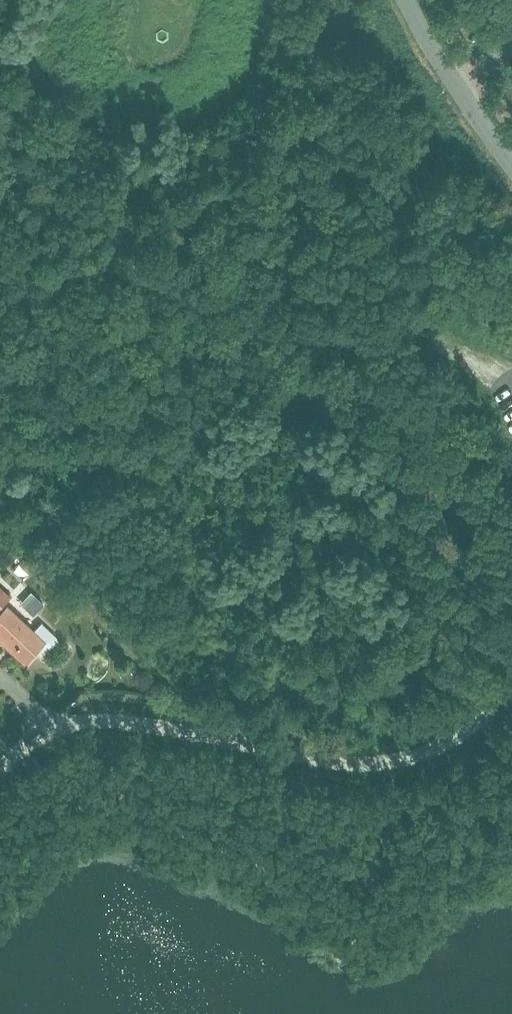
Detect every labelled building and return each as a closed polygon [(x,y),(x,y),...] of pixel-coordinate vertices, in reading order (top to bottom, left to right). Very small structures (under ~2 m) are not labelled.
[(47,564),(39,572),(49,582),(57,574),(47,564)] [(10,597),(0,587),(0,608),(10,597)] [(75,590),(66,599),(75,608),(83,599),(75,590)] [(36,596),(24,608),(32,615),(44,603),(36,596)] [(0,613),(0,639),(24,663),(36,650),(39,653),(44,655),(49,654),(57,646),(58,640),(55,635),(42,622),(33,631),(7,606),(0,613)] [(101,617),(93,625),(100,632),(108,624),(108,623),(101,617)] [(127,670),(121,675),(128,683),(134,677),(127,670)]
